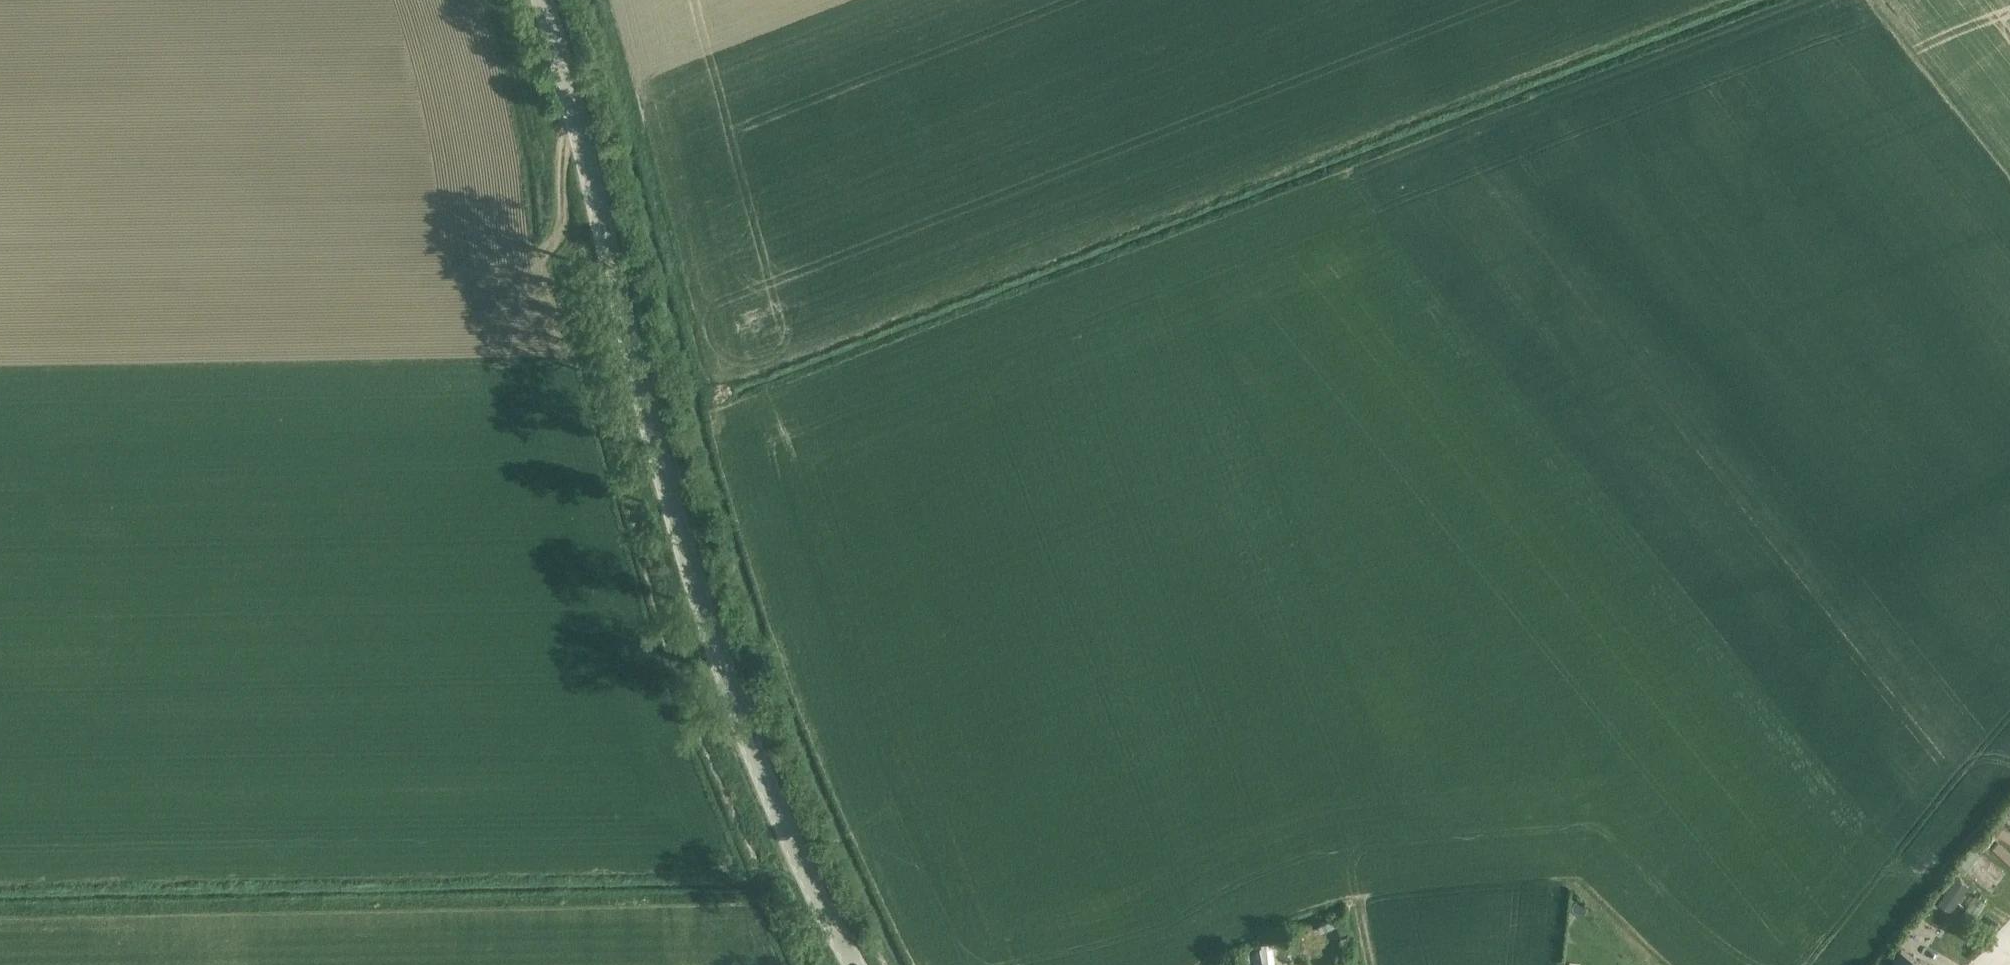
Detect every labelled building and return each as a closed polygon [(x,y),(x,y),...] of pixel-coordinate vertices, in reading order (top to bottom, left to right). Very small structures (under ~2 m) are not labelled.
[(1973,847),(1958,865),(1966,871),(1981,852),(1973,847)] [(1960,899),(1967,889),(1956,881),(1949,891),(1960,899)] [(1341,915),(1334,918),(1339,933),(1346,931),(1341,915)] [(1331,919),(1317,925),(1320,932),(1334,926),(1331,919)] [(1258,938),(1260,964),(1275,964),(1272,936),(1258,938)] [(1347,936),(1339,938),(1343,950),(1350,948),(1347,936)] [(1900,949),(1891,964),(1929,964),(1900,949)]
